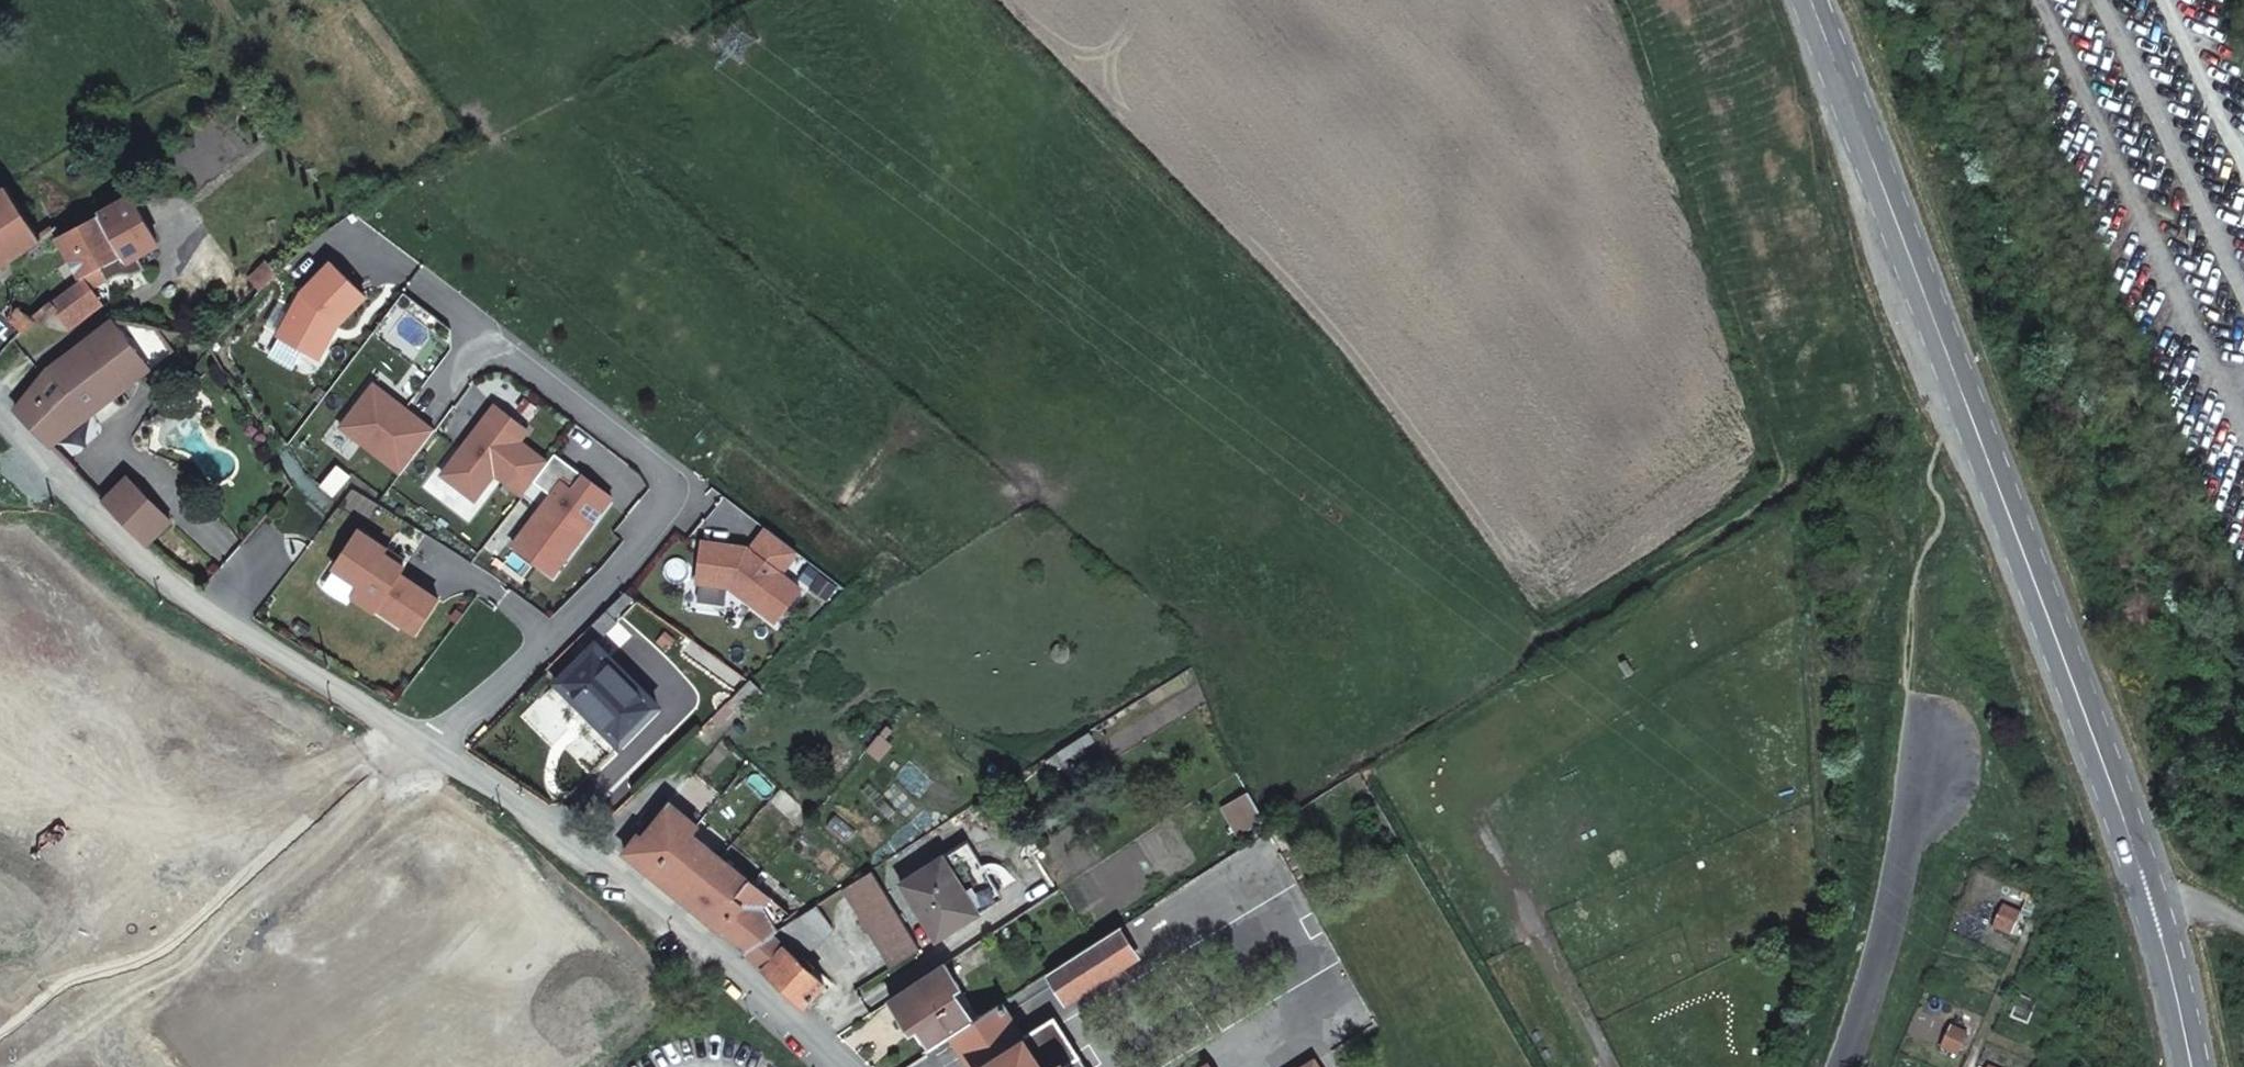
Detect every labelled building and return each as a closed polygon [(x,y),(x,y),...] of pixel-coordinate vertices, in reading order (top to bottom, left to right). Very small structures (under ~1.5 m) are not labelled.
[(6,185),(0,189),(0,261),(4,258),(38,236),(6,185)] [(80,276),(97,306),(114,299),(96,266),(118,252),(128,269),(152,255),(147,247),(156,242),(128,194),(58,236),(80,276)] [(4,258),(0,261),(0,276),(11,269),(4,258)] [(336,326),(365,296),(330,262),(301,292),(277,336),(318,358),(329,339),(327,332),(332,322),(336,326)] [(264,290),(282,274),(273,264),(256,279),(264,290)] [(58,299),(52,308),(68,328),(97,306),(80,276),(58,299)] [(8,313),(21,331),(35,320),(19,304),(8,313)] [(15,408),(47,442),(67,427),(174,346),(158,326),(111,317),(46,366),(15,408)] [(375,383),(372,387),(400,409),(403,405),(375,383)] [(372,387),(342,426),(402,473),(435,430),(403,405),(400,409),(372,387)] [(496,473),(524,495),(534,481),(549,462),(521,440),(529,429),(497,404),(443,473),(475,499),(496,473)] [(577,543),(613,497),(556,453),(549,462),(534,481),(552,495),(513,545),(541,567),(562,541),(572,539),(577,543)] [(101,500),(145,541),(169,518),(121,471),(101,500)] [(387,546),(359,527),(334,565),(360,584),(352,595),(374,609),(376,606),(415,632),(438,598),(399,572),(404,564),(384,550),(387,546)] [(798,554),(767,530),(750,552),(747,549),(743,554),(731,553),(732,547),(703,543),(697,583),(731,588),(775,623),(800,591),(781,576),(798,554)] [(562,541),(541,567),(552,576),(577,543),(572,539),(562,541)] [(593,647),(548,694),(609,752),(656,705),(593,647)] [(628,852),(719,928),(721,926),(748,948),(790,920),(773,897),(696,835),(700,829),(674,808),(646,840),(641,836),(628,852)] [(973,906),(933,852),(894,880),(933,934),(973,906)] [(872,866),(843,886),(894,962),(925,942),(872,866)] [(835,928),(818,902),(790,920),(748,948),(744,950),(803,1003),(822,980),(794,955),(835,928)] [(1116,926),(1045,972),(1065,1003),(1136,957),(1116,926)] [(966,992),(945,960),(890,997),(911,1028),(918,1024),(932,1046),(974,1018),(959,996),(966,992)] [(974,1018),(981,1014),(966,992),(959,996),(974,1018)] [(1000,1002),(981,1014),(974,1018),(932,1046),(926,1050),(925,1051),(926,1054),(906,1066),(946,1066),(939,1055),(958,1043),(974,1066),(1089,1066),(1055,1014),(1021,1036),(1000,1002)] [(918,1024),(911,1028),(926,1050),(932,1046),(918,1024)]
